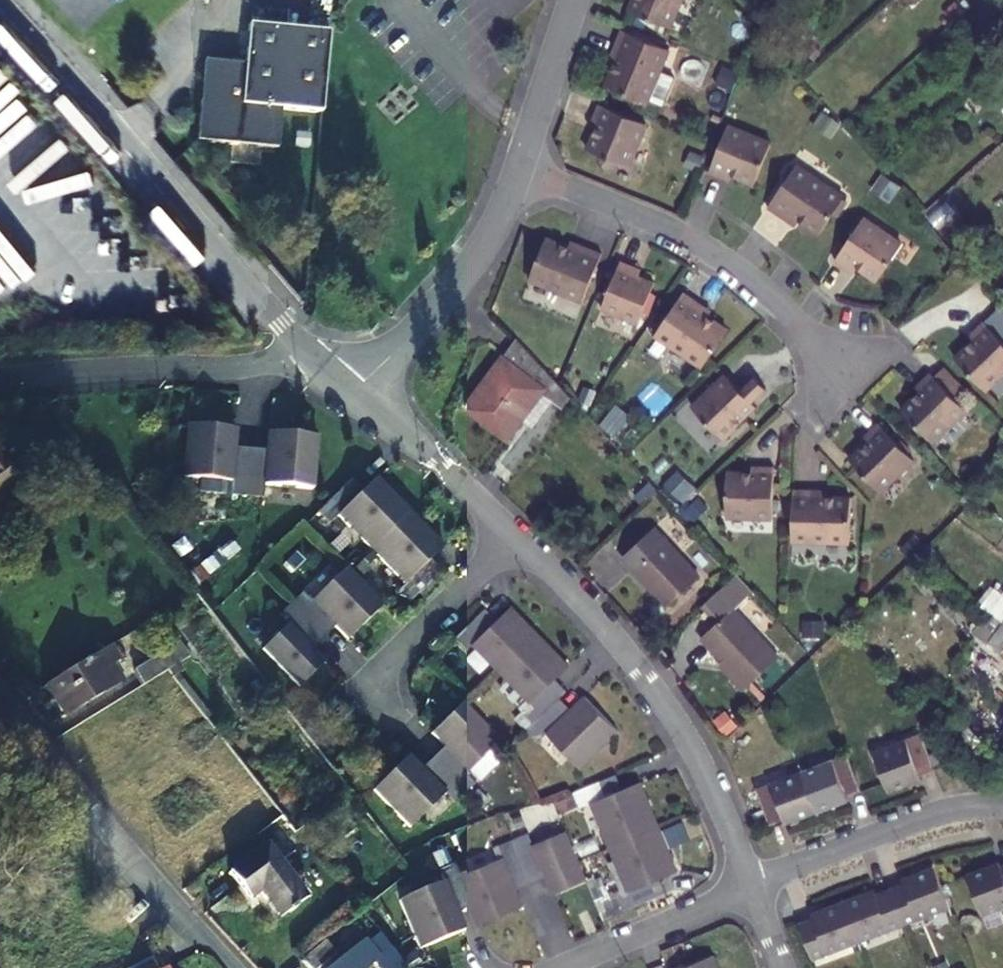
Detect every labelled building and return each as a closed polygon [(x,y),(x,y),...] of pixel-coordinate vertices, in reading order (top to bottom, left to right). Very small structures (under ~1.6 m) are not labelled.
[(671,27),(683,0),(634,0),(630,10),(671,27)] [(197,143),(278,150),(282,104),(322,107),(328,36),(248,28),(244,67),(204,64),(197,143)] [(619,57),(607,85),(648,102),(670,48),(623,29),(612,54),(619,57)] [(647,123),(599,103),(593,119),(600,121),(588,149),(629,166),(647,123)] [(772,142),(729,125),(709,173),(724,179),(727,173),(755,184),(772,142)] [(795,217),(820,234),(845,197),(797,165),(768,207),(791,223),(795,217)] [(853,264),(878,281),(903,244),(864,218),(835,261),(849,269),(853,264)] [(547,237),(530,278),(583,301),(603,253),(577,243),(574,248),(547,237)] [(636,266),(621,260),(602,308),(638,323),(655,282),(634,273),(636,266)] [(684,291),(655,334),(703,367),(728,330),(703,313),(707,307),(684,291)] [(972,332),(977,337),(955,358),(987,391),(1002,375),(1002,340),(984,321),(972,332)] [(554,379),(516,337),(465,407),(508,440),(554,379)] [(902,410),(933,442),(966,409),(930,373),(919,384),(923,389),(902,410)] [(726,374),(692,406),(724,439),(757,406),(753,402),(767,388),(755,376),(741,390),(726,374)] [(559,408),(571,396),(563,388),(551,399),(559,408)] [(208,413),(199,466),(247,473),(252,440),(256,421),(208,413)] [(914,460),(879,423),(867,434),(872,439),(850,460),(881,492),(914,460)] [(336,434),(288,427),(285,445),(280,478),(327,487),(336,434)] [(245,486),(261,488),(269,442),(252,440),(247,473),(245,486)] [(285,445),(269,442),(261,488),(278,491),(280,478),(285,445)] [(16,474),(3,457),(0,459),(0,486),(16,474)] [(774,467),(758,466),(758,473),(728,472),(726,517),(773,518),(774,467)] [(675,473),(659,492),(695,523),(711,505),(675,473)] [(352,513),(377,489),(366,477),(331,509),(343,521),(352,513)] [(377,489),(352,513),(417,583),(442,561),(456,547),(391,477),(377,489)] [(658,490),(649,481),(633,495),(642,505),(644,503),(658,490)] [(821,489),(794,489),(793,540),(850,542),(852,498),(821,497),(821,489)] [(651,525),(620,554),(666,604),(697,576),(651,525)] [(417,583),(407,592),(419,604),(453,572),(442,561),(417,583)] [(358,637),(394,605),(358,566),(322,599),(346,624),(358,637)] [(751,589),(736,572),(705,602),(704,604),(718,619),(697,639),(722,665),(744,688),(777,657),(730,608),(751,589)] [(994,588),(982,608),(1002,621),(1002,594),(994,588)] [(333,635),(346,624),(322,599),(314,589),(302,600),(333,635)] [(298,621),(321,646),(333,635),(302,600),(290,611),(298,621)] [(484,644),(509,620),(497,608),(464,640),(475,653),(484,644)] [(509,620),(484,644),(540,704),(565,681),(579,668),(523,608),(509,620)] [(273,644),(308,683),(334,660),(321,646),(298,621),(273,644)] [(111,645),(46,685),(65,716),(123,681),(115,667),(122,663),(111,645)] [(134,668),(144,683),(164,669),(169,666),(160,652),(134,668)] [(744,688),(722,665),(717,669),(738,693),(744,688)] [(577,693),(565,681),(540,704),(531,713),(543,725),(570,700),(577,693)] [(556,735),(589,771),(627,735),(594,699),(581,712),(556,735)] [(581,712),(570,700),(543,725),(536,732),(547,744),(556,735),(581,712)] [(475,701),(439,733),(452,747),(475,772),(510,740),(475,701)] [(924,778),(922,771),(935,766),(923,731),(876,748),(892,790),(924,778)] [(452,747),(439,759),(471,793),(483,781),(475,772),(452,747)] [(818,811),(836,804),(851,799),(850,793),(860,789),(847,753),(819,763),(821,771),(805,777),(818,811)] [(415,756),(379,789),(415,828),(451,795),(428,770),(415,756)] [(439,759),(428,770),(451,795),(459,804),(471,793),(439,759)] [(758,786),(771,821),(785,815),(788,822),(799,818),(818,811),(805,777),(789,782),(787,775),(758,786)] [(599,805),(631,793),(624,777),(581,795),(587,810),(599,805)] [(631,793),(599,805),(634,895),(666,882),(683,876),(648,786),(631,793)] [(572,833),(540,846),(552,878),(559,895),(591,882),(572,833)] [(520,840),(537,884),(552,878),(540,846),(535,834),(520,840)] [(509,858),(521,889),(537,884),(520,840),(504,846),(509,858)] [(261,893),(281,918),(308,897),(267,845),(230,874),(250,901),(261,893)] [(509,858),(464,876),(477,907),(483,925),(528,907),(521,889),(509,858)] [(997,864),(995,858),(962,871),(978,912),(1002,903),(1002,862),(997,864)] [(933,862),(914,869),(902,874),(904,878),(891,883),(904,920),(933,908),(930,902),(946,897),(940,880),(933,862)] [(449,882),(461,913),(477,907),(464,876),(459,864),(444,870),(449,882)] [(403,899),(423,948),(468,931),(461,913),(449,882),(403,899)] [(672,897),(666,882),(634,895),(623,899),(628,915),(672,897)] [(875,884),(862,889),(843,896),(856,930),(872,924),(874,930),(904,920),(891,883),(877,888),(875,884)] [(843,896),(824,902),(810,907),(812,912),(798,918),(812,955),(841,942),(839,936),(856,930),(843,896)] [(374,936),(366,942),(364,941),(331,967),(398,967),(374,936)] [(720,957),(694,967),(724,967),(720,957)]
